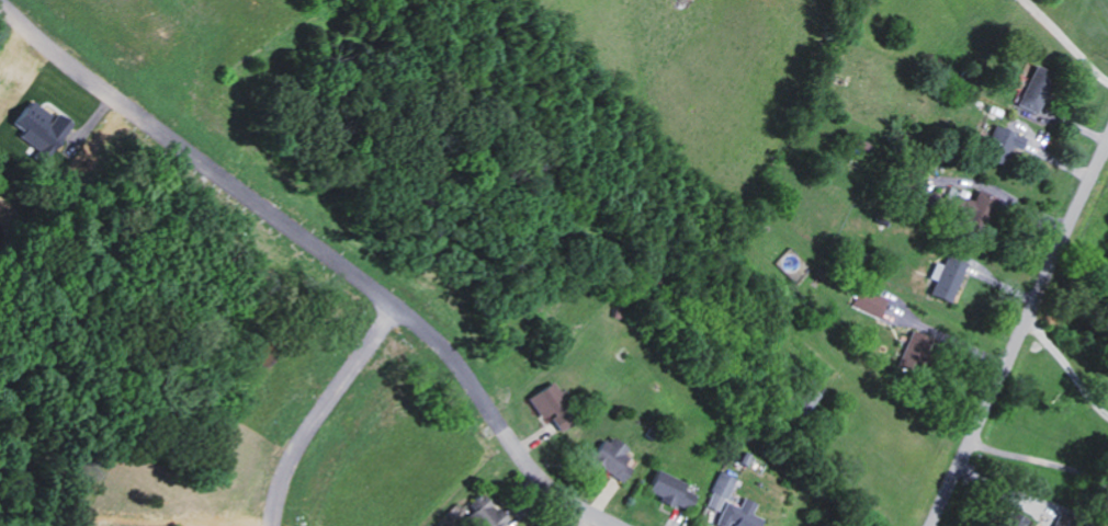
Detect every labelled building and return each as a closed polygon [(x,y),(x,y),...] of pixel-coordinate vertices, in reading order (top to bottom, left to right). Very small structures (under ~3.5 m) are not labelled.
[(1018,104),(1038,113),(1056,73),(1037,64),(1018,104)] [(15,122),(25,129),(20,135),(53,158),(77,124),(57,110),(55,114),(31,97),(15,122)] [(1013,144),(1022,148),(1027,135),(997,123),(984,155),(1005,164),(1013,144)] [(952,301),(969,261),(948,252),(939,276),(932,293),(952,301)] [(881,317),(889,297),(861,285),(853,306),(881,317)] [(543,418),(551,413),(562,429),(579,418),(555,380),(530,397),(543,418)] [(632,468),(623,461),(632,448),(610,433),(592,459),(624,481),(632,468)] [(649,489),(661,495),(660,498),(690,510),(697,494),(685,488),(688,482),(658,469),(649,489)] [(766,518),(754,513),(759,501),(744,496),(741,505),(728,501),(737,476),(720,470),(707,505),(722,510),(718,523),(724,525),(763,525),(766,518)] [(469,515),(481,525),(502,525),(511,516),(483,491),(473,502),(477,506),(469,515)] [(1077,522),(1061,513),(1053,525),(1074,525),(1077,522)] [(1019,514),(1015,525),(1025,525),(1028,517),(1019,514)]
